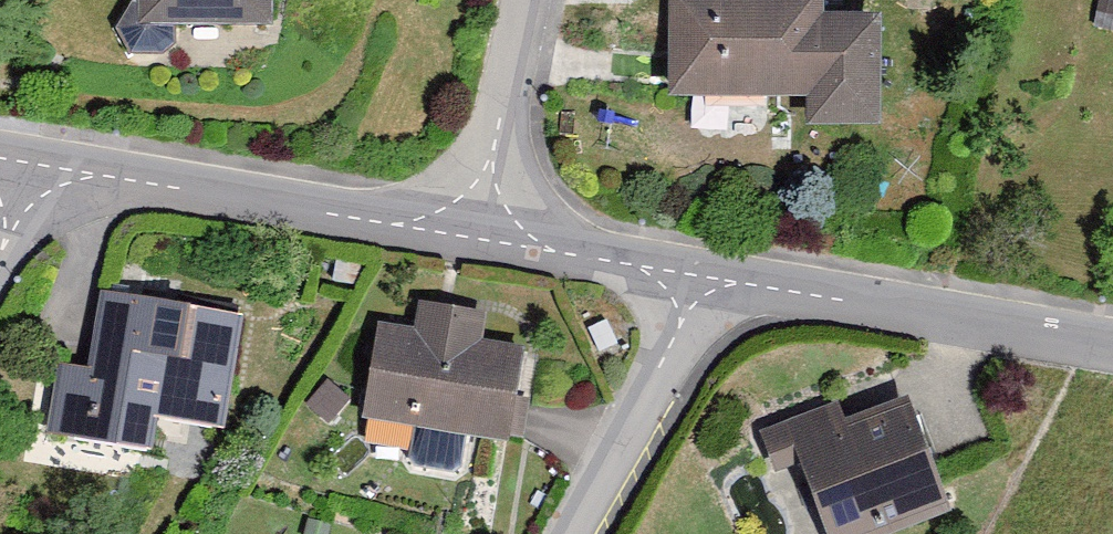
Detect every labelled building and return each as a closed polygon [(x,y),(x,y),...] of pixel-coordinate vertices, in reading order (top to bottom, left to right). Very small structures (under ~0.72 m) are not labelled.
[(145,40),(278,39),(277,0),(145,0),(145,40)] [(827,2),(674,4),(676,114),(818,113),(819,143),(887,142),(886,30),(827,31),(827,2)] [(246,327),(105,301),(91,377),(64,372),(51,440),(158,459),(164,425),(226,436),(246,327)] [(379,334),(365,429),(522,453),(537,358),(482,349),(486,321),(424,312),(420,340),(379,334)] [(909,411),(852,436),(840,410),(765,442),(777,469),(796,461),(829,533),(938,533),(959,525),(909,411)]
